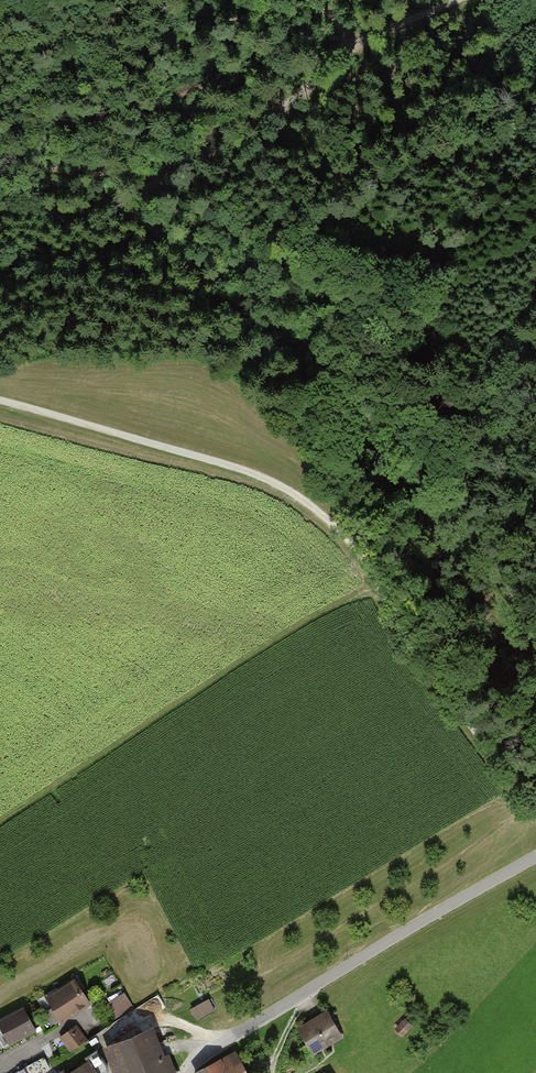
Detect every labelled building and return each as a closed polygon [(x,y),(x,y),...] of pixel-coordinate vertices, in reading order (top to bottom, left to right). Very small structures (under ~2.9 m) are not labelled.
[(38,998),(55,1025),(91,1003),(74,976),(38,998)] [(124,991),(104,1003),(115,1019),(134,1007),(124,991)] [(189,1008),(196,1021),(216,1010),(209,998),(189,1008)] [(3,1049),(32,1033),(20,1011),(0,1022),(0,1044),(3,1049)] [(295,1029),(310,1057),(342,1039),(326,1011),(295,1029)] [(394,1029),(402,1037),(414,1026),(405,1017),(394,1029)] [(76,1025),(60,1036),(71,1052),(87,1041),(76,1025)] [(94,1049),(105,1072),(167,1072),(147,1026),(94,1049)] [(198,1072),(246,1072),(235,1053),(198,1072)] [(89,1061),(71,1072),(97,1072),(89,1061)]
